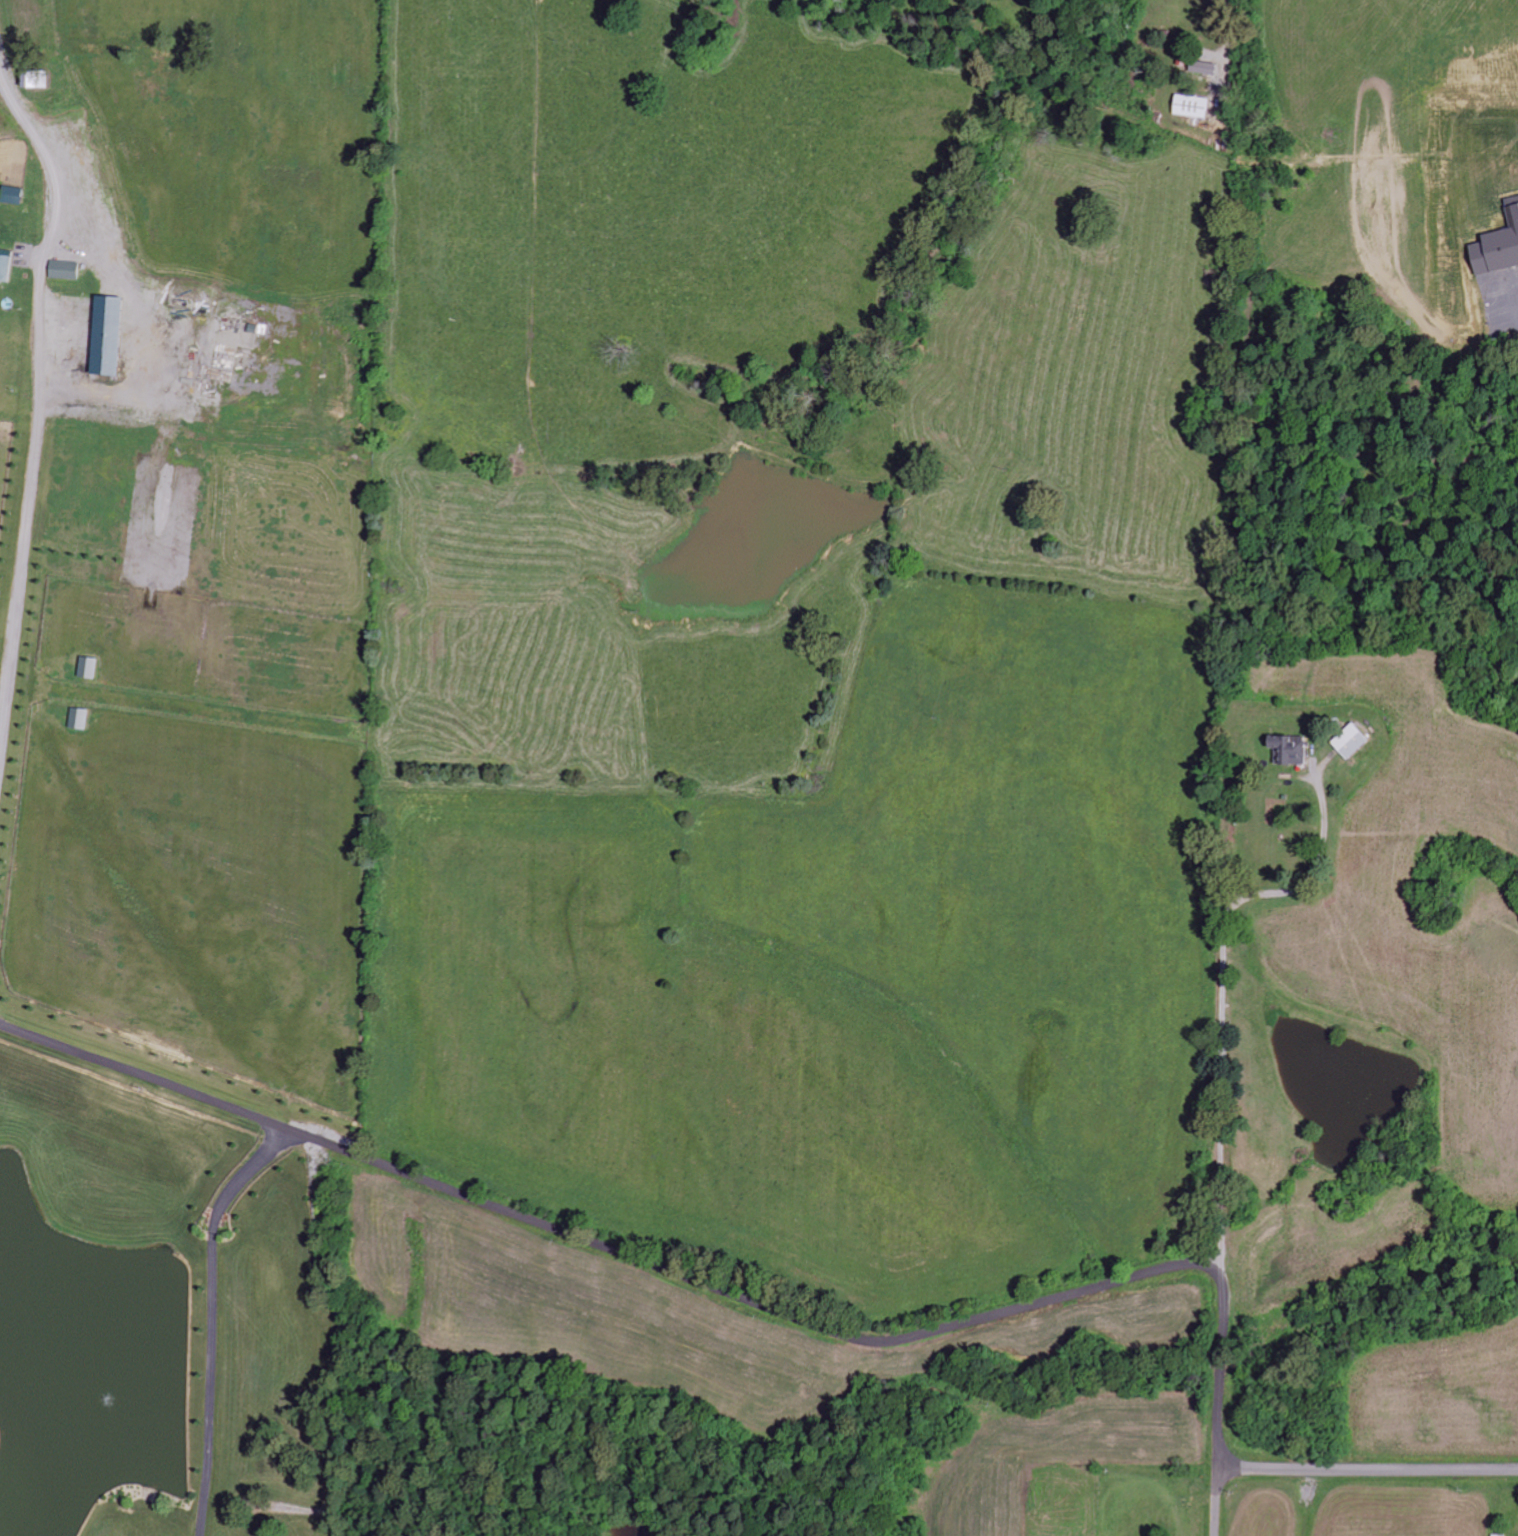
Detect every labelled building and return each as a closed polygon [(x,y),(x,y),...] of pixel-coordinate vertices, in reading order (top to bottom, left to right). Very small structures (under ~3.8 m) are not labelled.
[(1217,65),(1192,62),(1191,74),(1216,77),(1217,65)] [(23,73),(23,90),(48,90),(48,72),(23,73)] [(1210,101),(1177,96),(1174,116),(1207,121),(1210,101)] [(22,206),(24,190),(3,187),(1,204),(22,206)] [(1517,268),(1517,206),(1508,209),(1512,231),(1484,237),(1485,244),(1471,247),(1477,277),(1517,268)] [(13,257),(0,256),(0,282),(10,283),(13,257)] [(78,281),(79,263),(51,263),(50,280),(78,281)] [(119,378),(125,300),(98,298),(92,376),(119,378)] [(98,660),(81,657),(77,677),(94,680),(98,660)] [(87,710),(71,709),(69,729),(86,730),(87,710)] [(1350,760),(1371,740),(1354,723),(1333,743),(1350,760)] [(1308,737),(1272,736),(1272,749),(1277,749),(1276,764),(1307,765),(1308,737)]
